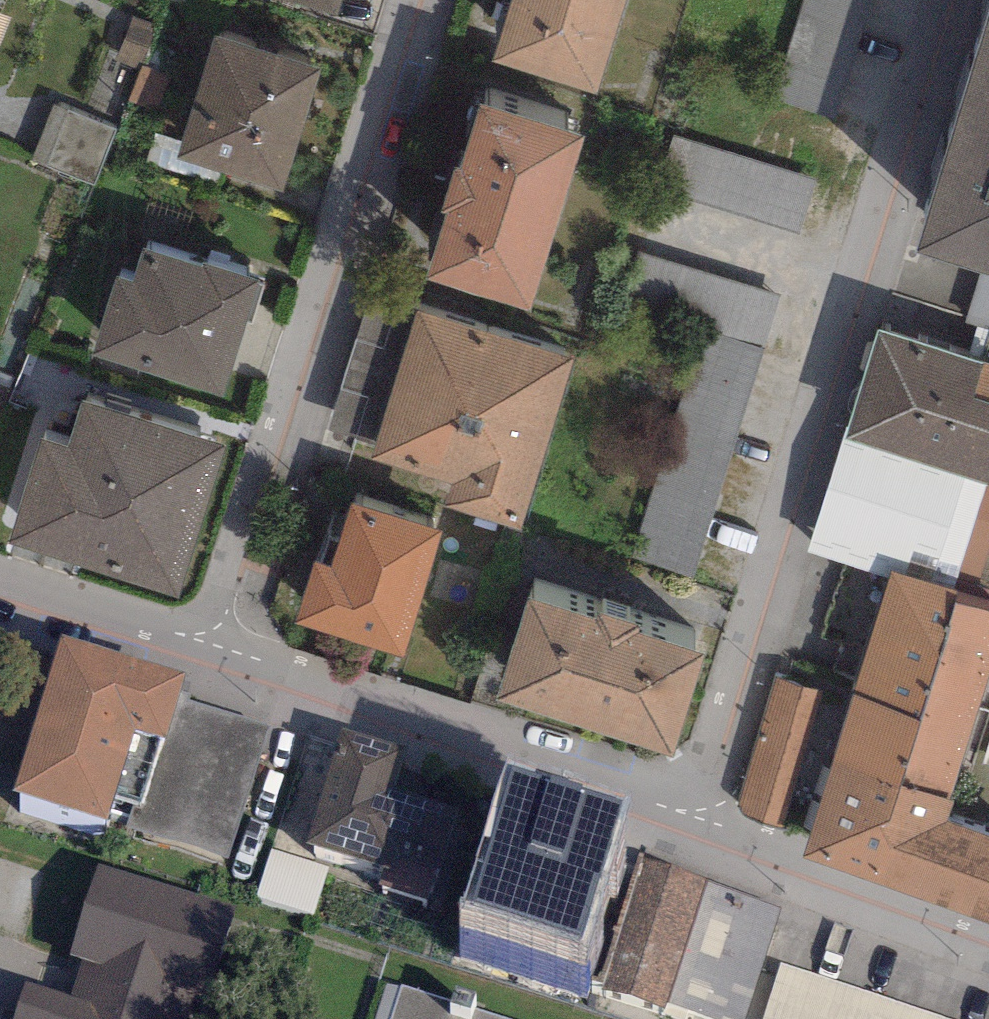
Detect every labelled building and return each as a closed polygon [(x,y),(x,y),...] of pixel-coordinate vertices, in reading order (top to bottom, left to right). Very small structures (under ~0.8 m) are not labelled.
[(337,17),(342,0),(283,0),(337,17)] [(492,62),(596,94),(626,0),(511,0),(492,62)] [(772,100),(834,120),(873,0),(804,0),(772,100)] [(916,252),(980,272),(988,274),(988,14),(916,252)] [(132,15),(115,63),(141,72),(143,65),(158,25),(132,15)] [(216,35),(177,159),(282,191),(320,67),(216,35)] [(171,75),(143,65),(141,72),(130,103),(157,113),(171,75)] [(117,130),(54,105),(31,162),(94,186),(117,130)] [(447,213),(426,278),(530,311),(585,137),(480,105),(459,172),(454,170),(441,211),(447,213)] [(816,181),(674,136),(658,187),(800,232),(816,181)] [(117,276),(93,356),(224,395),(247,320),(252,322),(264,281),(204,262),(203,267),(143,249),(133,281),(117,276)] [(782,297),(630,249),(614,300),(706,329),(633,557),(693,576),(782,297)] [(980,272),(965,322),(988,329),(988,274),(980,272)] [(330,429),(378,443),(417,309),(369,296),(330,429)] [(451,484),(444,507),(521,531),(575,357),(417,309),(378,443),(372,460),(451,484)] [(808,550),(889,578),(891,571),(954,591),(960,571),(988,484),(988,366),(879,331),(808,550)] [(42,438),(10,544),(182,595),(227,445),(81,401),(68,446),(42,438)] [(960,571),(981,578),(988,553),(988,484),(960,571)] [(313,563),(294,623),(403,657),(443,531),(352,503),(331,569),(313,563)] [(891,571),(889,578),(802,859),(988,924),(988,836),(947,821),(954,800),(948,800),(988,673),(988,602),(954,591),(891,571)] [(597,623),(528,601),(496,700),(672,757),(705,655),(639,634),(641,627),(599,614),(597,623)] [(229,857),(268,725),(179,699),(187,674),(61,634),(14,791),(106,821),(110,811),(131,817),(128,827),(229,857)] [(817,692),(773,679),(738,802),(745,816),(778,826),(817,692)] [(405,747),(341,728),(308,842),(385,865),(380,885),(433,900),(460,809),(393,789),(405,747)] [(633,798),(507,758),(460,905),(586,944),(633,798)] [(277,851),(262,902),(316,918),(332,867),(277,851)] [(640,852),(596,986),(665,1008),(667,1004),(715,1018),(744,1018),(782,905),(643,860),(645,854),(640,852)] [(98,864),(70,954),(84,958),(72,996),(25,981),(13,1018),(189,1018),(196,996),(210,1000),(238,908),(98,864)] [(781,963),(762,1018),(953,1018),(781,963)] [(403,986),(392,1018),(508,1018),(403,986)]
